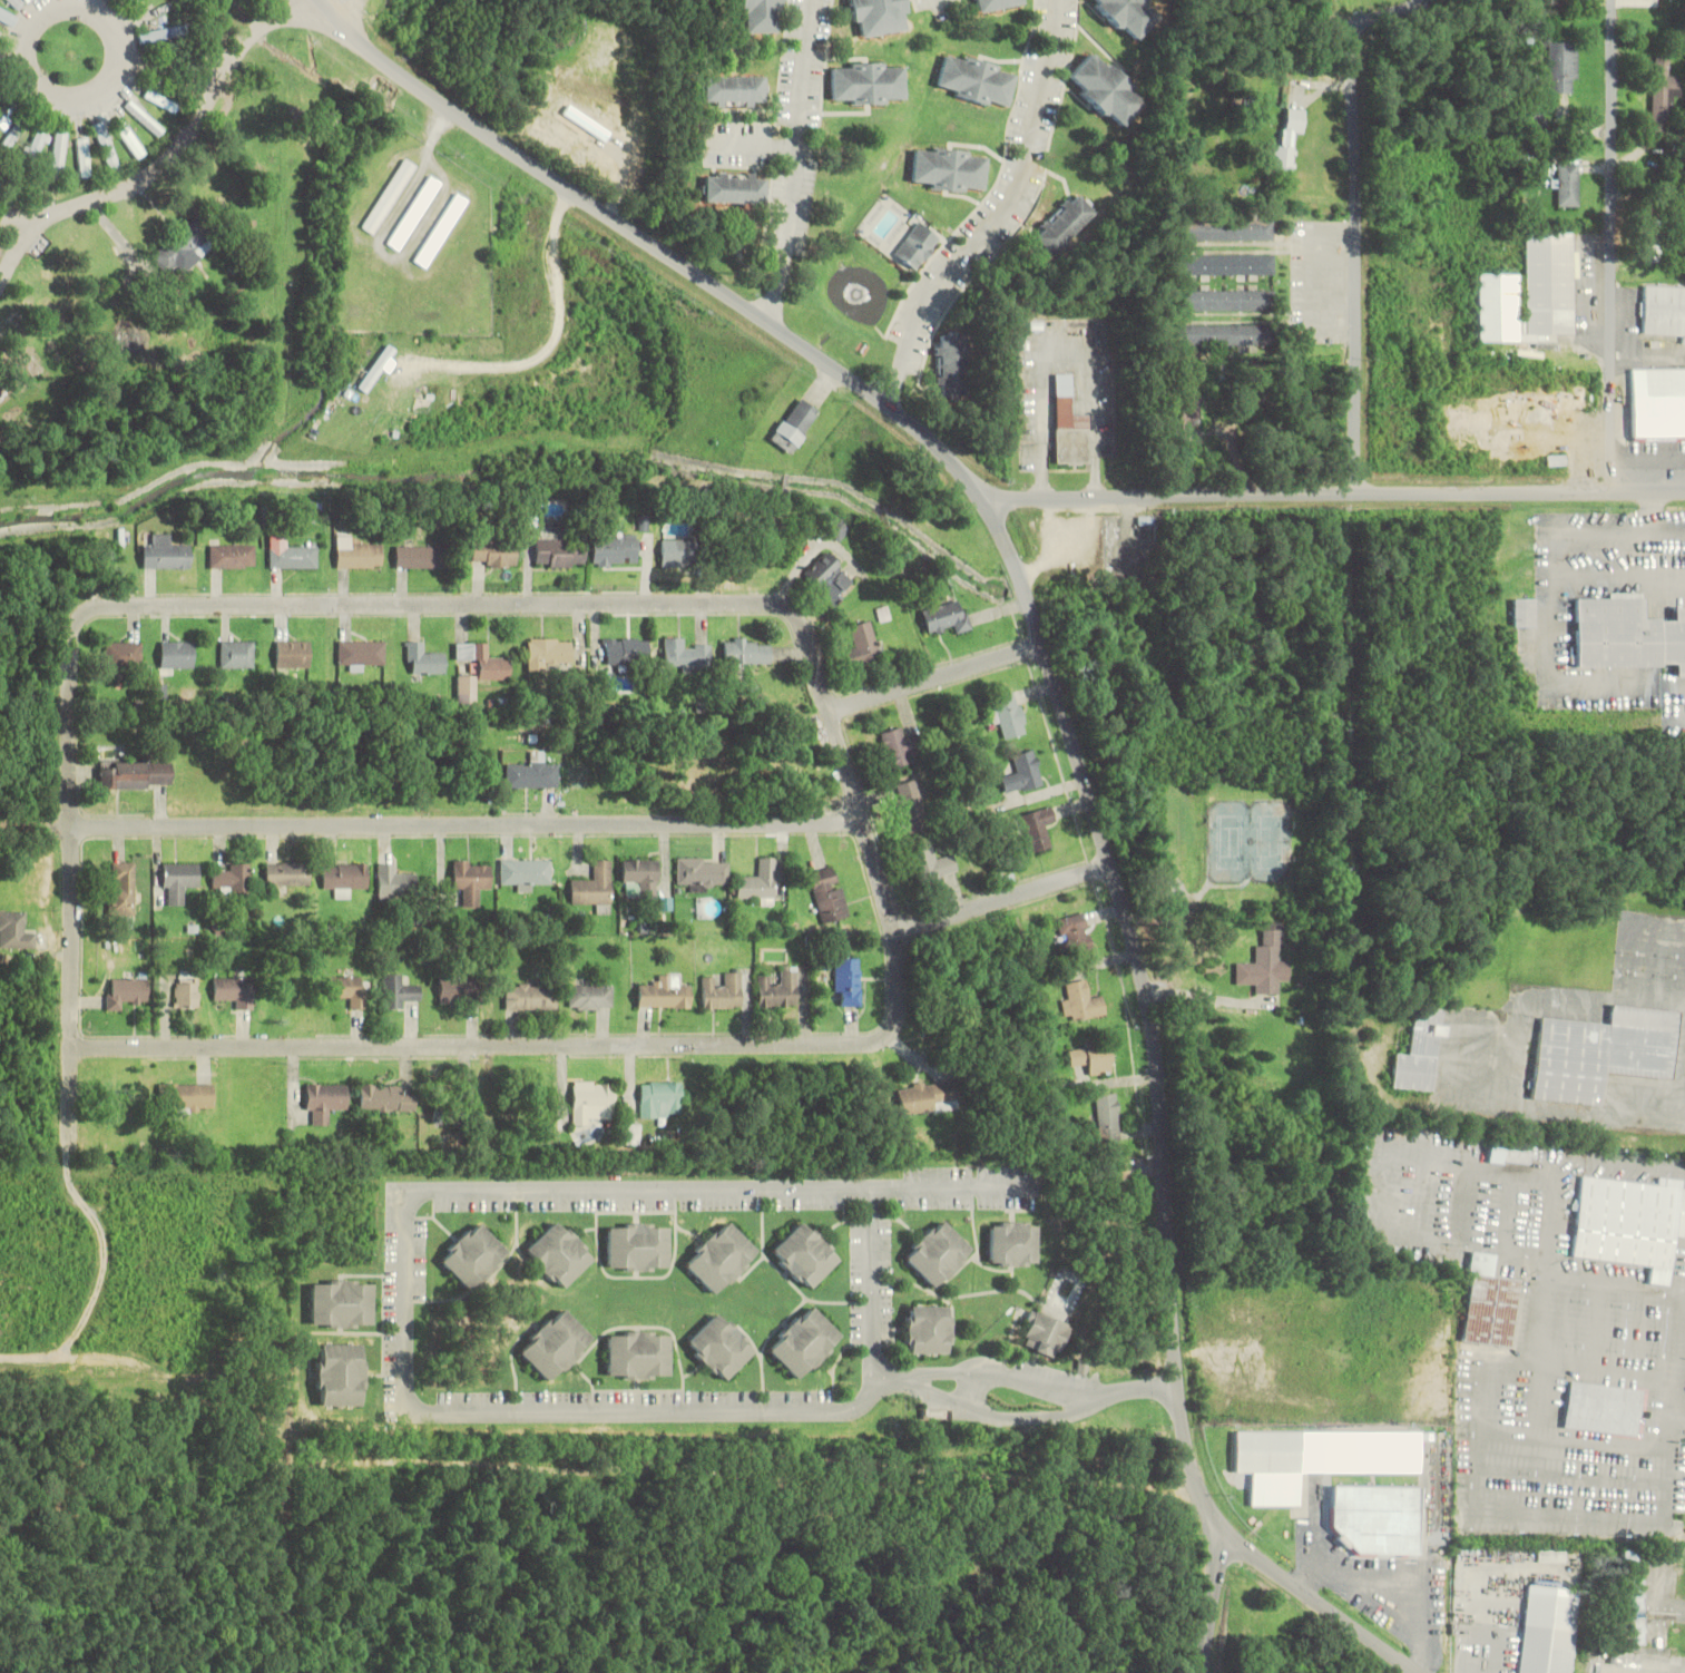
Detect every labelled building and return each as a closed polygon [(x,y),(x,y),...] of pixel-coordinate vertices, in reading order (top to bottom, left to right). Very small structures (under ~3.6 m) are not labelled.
[(19,9),(26,1),(24,0),(7,0),(19,9)] [(780,0),(741,0),(741,33),(780,33),(780,0)] [(911,30),(907,0),(852,0),(858,38),(911,30)] [(1026,4),(1025,0),(972,0),(975,14),(1026,4)] [(1160,14),(1146,0),(1089,0),(1133,42),(1160,14)] [(0,7),(0,21),(13,28),(19,18),(0,7)] [(140,37),(143,46),(188,31),(184,22),(140,37)] [(1550,94),(1577,94),(1577,42),(1550,42),(1550,94)] [(1091,50),(1064,79),(1117,129),(1144,101),(1091,50)] [(1006,109),(1016,71),(946,52),(936,91),(1006,109)] [(1669,123),(1672,59),(1654,58),(1652,122),(1669,123)] [(833,63),(833,104),(905,104),(905,63),(833,63)] [(767,76),(703,76),(703,106),(767,106),(767,76)] [(145,96),(175,114),(180,105),(150,87),(145,96)] [(166,131),(132,99),(125,106),(159,138),(166,131)] [(1303,134),(1305,110),(1286,108),(1284,146),(1272,146),(1270,170),(1293,172),(1296,133),(1303,134)] [(147,152),(122,118),(113,124),(139,158),(147,152)] [(35,160),(52,134),(41,127),(24,154),(35,160)] [(53,178),(63,178),(63,134),(53,134),(53,178)] [(90,177),(90,140),(80,140),(80,177),(90,177)] [(916,146),(911,186),(983,194),(987,154),(916,146)] [(360,227),(371,235),(415,166),(404,159),(360,227)] [(1578,164),(1557,164),(1557,206),(1578,206),(1578,164)] [(703,203),(766,204),(766,174),(703,173),(703,203)] [(1053,257),(1097,212),(1075,191),(1031,236),(1053,257)] [(151,256),(165,273),(174,266),(180,273),(200,258),(194,250),(209,238),(195,220),(151,256)] [(941,238),(919,220),(892,253),(915,271),(941,238)] [(1645,261),(1661,261),(1661,231),(1645,231),(1645,261)] [(1535,342),(1535,334),(1573,334),(1573,233),(1524,232),(1522,274),(1477,274),(1477,341),(1535,342)] [(1274,256),(1175,256),(1175,276),(1274,276),(1274,256)] [(1644,286),(1643,335),(1684,337),(1684,288),(1644,286)] [(1177,291),(1177,311),(1267,311),(1267,290),(1177,291)] [(1176,325),(1176,346),(1270,346),(1270,325),(1176,325)] [(937,397),(966,397),(966,335),(937,335),(937,397)] [(394,350),(385,345),(358,388),(367,394),(394,350)] [(1630,369),(1632,440),(1684,440),(1684,369),(1630,369)] [(1090,465),(1089,415),(1075,415),(1074,374),(1054,374),(1055,465),(1090,465)] [(1563,411),(1589,411),(1589,386),(1563,386),(1563,411)] [(820,412),(797,396),(768,440),(791,455),(820,412)] [(1200,398),(1182,398),(1182,437),(1200,437),(1200,398)] [(826,532),(841,542),(852,526),(837,515),(826,532)] [(745,572),(776,543),(759,526),(728,554),(745,572)] [(189,569),(189,546),(169,546),(169,535),(153,535),(153,546),(142,546),(142,569),(189,569)] [(350,545),(350,537),(336,537),(336,568),(380,568),(380,545),(350,545)] [(591,537),(591,565),(636,565),(636,537),(591,537)] [(560,545),(560,540),(534,539),(533,567),(584,567),(584,545),(560,545)] [(660,567),(691,567),(691,539),(660,539),(660,567)] [(515,566),(515,544),(469,545),(470,566),(515,566)] [(209,568),(254,568),(254,545),(209,545),(209,568)] [(316,568),(316,545),(269,546),(269,568),(316,568)] [(394,568),(442,568),(442,546),(394,546),(394,568)] [(857,585),(829,551),(804,573),(832,606),(857,585)] [(1674,677),(1684,677),(1684,607),(1674,607),(1674,619),(1644,619),(1644,598),(1575,598),(1576,666),(1674,665),(1674,677)] [(929,635),(970,626),(964,600),(923,609),(929,635)] [(1514,628),(1533,628),(1533,600),(1514,600),(1514,628)] [(856,647),(847,650),(851,666),(882,658),(872,620),(850,626),(856,647)] [(681,671),(711,671),(711,647),(687,647),(686,638),(666,639),(666,666),(681,666),(681,671)] [(527,639),(527,667),(571,667),(571,639),(527,639)] [(637,639),(605,639),(605,664),(637,664),(637,639)] [(724,664),(770,664),(770,639),(724,639),(724,664)] [(161,668),(194,668),(194,641),(161,641),(161,668)] [(254,668),(254,641),(221,641),(221,668),(254,668)] [(308,667),(308,641),(276,641),(276,667),(308,667)] [(348,667),(348,670),(363,670),(363,666),(383,666),(383,641),(338,641),(338,667),(348,667)] [(142,642),(106,642),(106,671),(142,671),(142,642)] [(443,653),(421,653),(421,642),(407,642),(407,673),(443,673),(443,653)] [(477,679),(508,679),(508,656),(488,656),(488,643),(454,643),(454,662),(477,662),(477,679)] [(474,704),(474,676),(456,676),(456,704),(474,704)] [(993,697),(997,710),(992,711),(1000,740),(1027,732),(1016,691),(993,697)] [(876,737),(893,769),(914,758),(898,726),(876,737)] [(1005,794),(1042,784),(1033,750),(1012,756),(1015,769),(999,774),(1005,794)] [(445,752),(417,752),(417,768),(445,768),(445,752)] [(172,762),(100,762),(100,789),(150,789),(150,785),(172,785),(172,762)] [(558,787),(558,763),(505,763),(505,787),(558,787)] [(923,829),(918,780),(897,782),(903,831),(923,829)] [(1046,827),(1056,824),(1049,806),(1020,816),(1034,854),(1053,847),(1046,827)] [(953,854),(935,857),(933,847),(913,851),(919,884),(957,876),(953,854)] [(739,899),(777,899),(777,857),(759,857),(759,876),(739,876),(739,899)] [(729,858),(678,858),(678,887),(729,887),(729,858)] [(551,860),(499,860),(499,884),(519,884),(519,890),(532,890),(532,883),(551,883),(551,860)] [(571,880),(571,903),(595,903),(595,913),(613,913),(613,860),(593,860),(593,880),(571,880)] [(659,860),(624,860),(624,898),(659,898),(659,860)] [(452,890),(463,890),(463,906),(478,906),(478,890),(489,890),(489,861),(452,861),(452,890)] [(134,862),(109,862),(109,916),(134,916),(134,862)] [(164,905),(187,905),(187,887),(200,887),(200,863),(164,863),(164,905)] [(267,885),(309,885),(309,863),(267,863),(267,885)] [(251,897),(251,864),(228,864),(228,872),(214,872),(214,888),(223,888),(223,897),(251,897)] [(335,888),(335,898),(350,898),(350,888),(366,888),(366,864),(323,864),(323,888),(335,888)] [(378,864),(378,899),(416,899),(416,874),(394,874),(394,864),(378,864)] [(810,874),(824,923),(849,916),(835,867),(810,874)] [(34,933),(23,933),(23,911),(0,911),(0,948),(34,948),(34,933)] [(1093,948),(1083,912),(1055,920),(1066,956),(1093,948)] [(1234,984),(1255,984),(1255,994),(1277,994),(1277,982),(1287,981),(1287,959),(1279,959),(1279,923),(1262,923),(1262,945),(1254,945),(1254,962),(1234,962),(1234,984)] [(836,959),(836,1005),(861,1005),(861,959),(836,959)] [(759,1007),(800,1006),(799,966),(782,966),(782,979),(759,979),(759,1007)] [(742,1008),(742,972),(722,972),(722,983),(714,983),(714,975),(702,975),(702,1008),(742,1008)] [(691,985),(679,985),(679,974),(658,974),(658,985),(636,985),(636,1007),(691,1007),(691,985)] [(384,1009),(408,1009),(408,1003),(419,1003),(419,985),(403,985),(403,975),(384,975),(384,1009)] [(363,976),(329,976),(329,997),(349,997),(349,1008),(363,1008),(363,976)] [(252,978),(214,978),(214,999),(236,999),(236,1010),(252,1010),(252,978)] [(148,979),(109,979),(109,1010),(122,1010),(122,1001),(148,1001),(148,979)] [(176,1007),(199,1007),(199,979),(176,979),(176,1007)] [(1104,995),(1092,997),(1089,979),(1068,983),(1070,995),(1063,997),(1067,1022),(1107,1015),(1104,995)] [(480,1004),(480,981),(440,981),(440,1004),(480,1004)] [(557,985),(505,985),(505,1010),(557,1010),(557,985)] [(611,985),(569,985),(569,1009),(611,1009),(611,985)] [(1395,1053),(1392,1087),(1434,1092),(1443,1005),(1415,1001),(1410,1055),(1395,1053)] [(1534,1099),(1599,1105),(1603,1073),(1669,1079),(1677,1011),(1610,1005),(1608,1025),(1541,1018),(1534,1099)] [(1113,1073),(1111,1043),(1070,1046),(1071,1066),(1089,1065),(1090,1075),(1113,1073)] [(902,1116),(960,1107),(955,1078),(897,1087),(902,1116)] [(572,1122),(615,1122),(615,1082),(572,1082),(572,1122)] [(433,1123),(473,1122),(472,1083),(457,1083),(457,1103),(446,1104),(446,1088),(432,1088),(433,1123)] [(642,1118),(671,1118),(671,1110),(682,1110),(682,1083),(642,1083),(642,1118)] [(214,1084),(161,1084),(162,1110),(214,1109),(214,1084)] [(347,1110),(347,1085),(307,1085),(307,1112),(314,1112),(313,1124),(330,1124),(330,1110),(347,1110)] [(360,1110),(412,1110),(412,1088),(360,1088),(360,1110)] [(1096,1095),(1101,1143),(1122,1141),(1117,1092),(1096,1095)] [(499,1134),(516,1134),(516,1108),(499,1108),(499,1134)] [(642,1123),(625,1123),(625,1143),(642,1143),(642,1123)] [(1531,1144),(1490,1144),(1490,1163),(1531,1163),(1531,1144)] [(1674,1235),(1683,1236),(1684,1217),(1684,1188),(1681,1188),(1681,1180),(1658,1177),(1657,1184),(1580,1176),(1571,1256),(1650,1265),(1648,1283),(1668,1285),(1674,1235)] [(974,1251),(940,1217),(900,1255),(934,1290),(974,1251)] [(760,1251),(726,1218),(682,1264),(717,1297),(760,1251)] [(523,1251),(561,1291),(594,1259),(556,1219),(523,1251)] [(769,1253),(808,1292),(842,1258),(802,1219),(769,1253)] [(510,1254),(476,1220),(437,1259),(471,1293),(510,1254)] [(1038,1221),(989,1221),(989,1267),(1038,1267),(1038,1221)] [(607,1271),(669,1272),(670,1223),(607,1223),(607,1271)] [(1511,1348),(1518,1280),(1491,1277),(1493,1254),(1472,1252),(1462,1343),(1511,1348)] [(373,1280),(311,1280),(311,1328),(373,1328),(373,1280)] [(843,1338),(810,1303),(764,1347),(798,1382),(843,1338)] [(952,1354),(952,1305),(905,1305),(905,1354),(952,1354)] [(548,1381),(560,1369),(563,1372),(594,1340),(561,1306),(517,1351),(548,1381)] [(1072,1324),(1033,1309),(1020,1345),(1059,1360),(1072,1324)] [(756,1350),(718,1310),(683,1344),(722,1384),(756,1350)] [(670,1331),(608,1331),(608,1379),(670,1379),(670,1331)] [(364,1344),(317,1344),(317,1406),(364,1406),(364,1344)] [(1564,1428),(1645,1436),(1649,1389),(1569,1380),(1564,1428)] [(1236,1472),(1302,1472),(1302,1431),(1236,1431),(1236,1472)] [(1333,1553),(1418,1554),(1419,1487),(1334,1486),(1333,1553)] [(1579,1589),(1527,1584),(1518,1672),(1570,1672),(1579,1589)]
